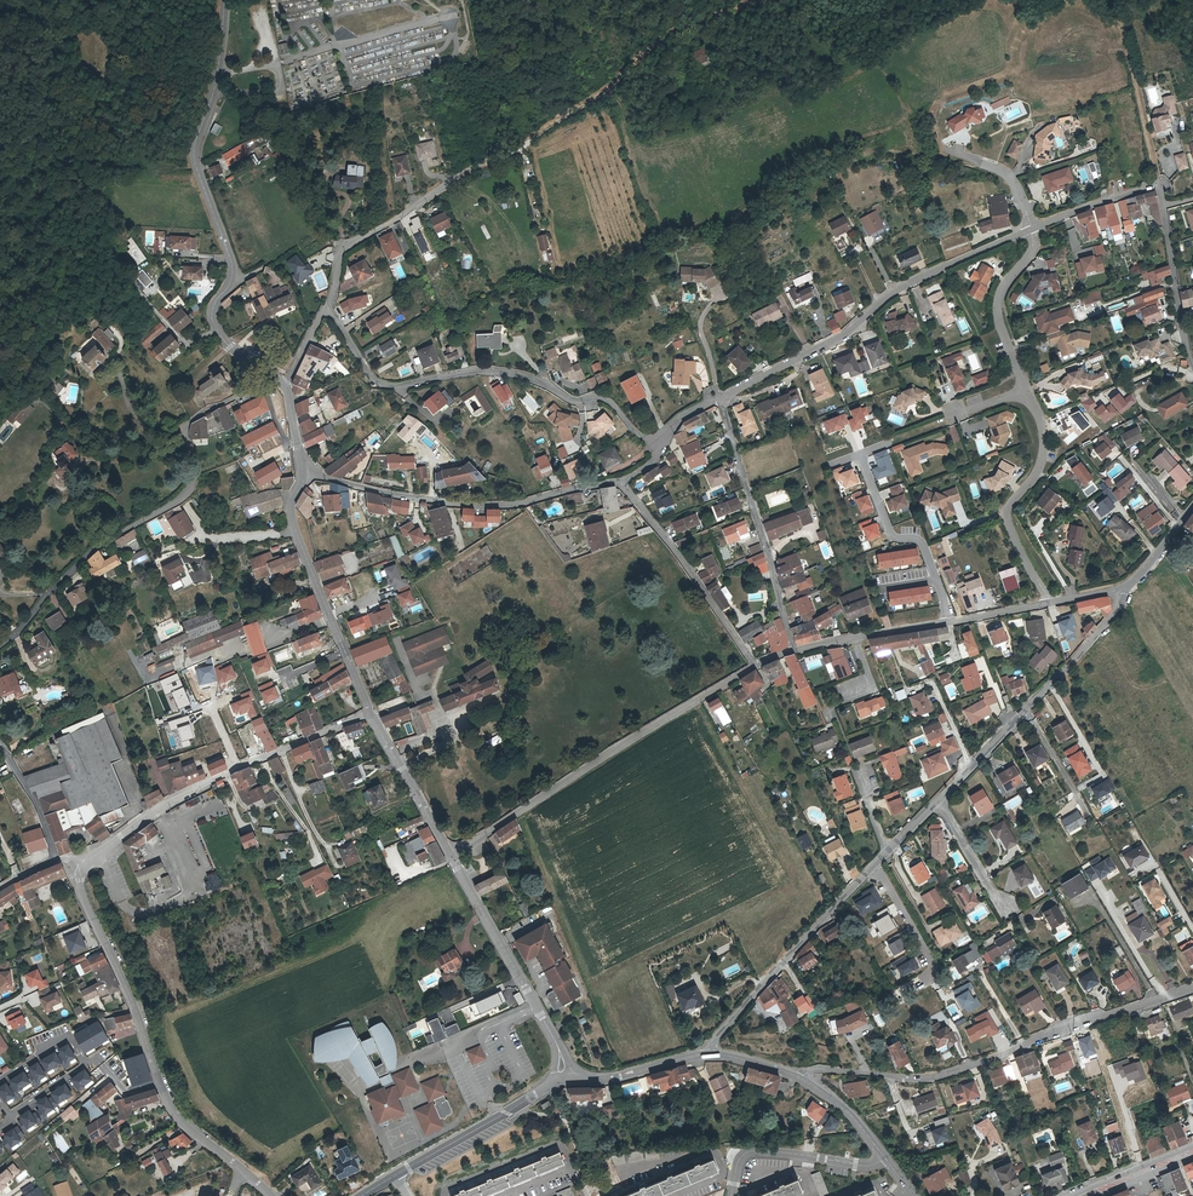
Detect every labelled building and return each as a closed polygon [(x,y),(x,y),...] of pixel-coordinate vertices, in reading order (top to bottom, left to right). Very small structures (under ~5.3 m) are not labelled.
[(303,27),(300,29),(311,46),(314,44),(303,27)] [(287,43),(278,44),(281,56),(283,56),(289,55),(287,43)] [(705,55),(697,57),(699,63),(707,60),(705,55)] [(1162,97),(1164,103),(1171,100),(1169,94),(1162,97)] [(1173,132),(1167,113),(1174,111),(1171,100),(1164,103),(1161,107),(1154,109),(1152,112),(1152,114),(1149,115),(1156,135),(1162,133),(1163,135),(1173,132)] [(955,134),(965,127),(964,124),(971,122),(975,124),(978,120),(983,119),(984,116),(982,110),(974,112),(974,109),(968,111),(964,118),(961,116),(949,123),(955,134)] [(213,123),(208,133),(216,137),(221,127),(213,123)] [(1053,135),(1059,134),(1056,124),(1049,127),(1036,136),(1039,143),(1036,143),(1034,158),(1035,158),(1035,164),(1042,165),(1042,163),(1045,163),(1046,160),(1047,148),(1050,149),(1050,145),(1053,143),(1052,141),(1049,139),(1053,135)] [(1078,151),(1091,147),(1088,140),(1076,145),(1078,151)] [(432,142),(415,146),(417,159),(429,157),(429,158),(436,157),(432,142)] [(1016,159),(1023,146),(1014,142),(1008,155),(1016,159)] [(250,154),(244,144),(223,156),(229,165),(250,154)] [(409,174),(405,157),(392,160),(397,178),(409,174)] [(1187,160),(1178,162),(1180,171),(1190,169),(1187,160)] [(1093,179),(1098,177),(1093,162),(1088,164),(1093,179)] [(223,173),(219,164),(210,168),(214,176),(223,173)] [(531,164),(524,165),(524,176),(532,176),(531,164)] [(1084,166),(1089,180),(1092,179),(1087,165),(1084,166)] [(1047,189),(1063,183),(1073,180),(1069,167),(1043,176),(1047,189)] [(240,177),(242,181),(253,177),(251,173),(240,177)] [(357,182),(337,181),(334,190),(356,191),(357,182)] [(1064,187),(1063,183),(1047,189),(1048,192),(1064,187)] [(1156,192),(1125,200),(1131,221),(1141,218),(1138,205),(1157,200),(1156,192)] [(981,231),(993,227),(994,227),(993,222),(1008,219),(1008,216),(1007,208),(1005,200),(989,204),(992,220),(979,224),(981,231)] [(1123,223),(1125,230),(1134,228),(1131,221),(1125,200),(1119,202),(1124,222),(1123,223)] [(1150,203),(1153,216),(1155,216),(1158,226),(1162,225),(1159,207),(1158,201),(1150,203)] [(1100,226),(1108,224),(1105,216),(1115,213),(1112,204),(1095,209),(1100,226)] [(451,224),(444,211),(436,216),(431,218),(438,231),(443,229),(451,224)] [(1086,222),(1091,238),(1100,235),(1092,211),(1083,214),(1086,222)] [(862,219),(864,225),(863,226),(868,234),(883,227),(876,212),(862,219)] [(1122,232),(1115,213),(1105,216),(1108,224),(1108,227),(1109,227),(1110,227),(1111,228),(1113,235),(1122,232)] [(1083,214),(1077,216),(1080,224),(1086,222),(1083,214)] [(486,240),(490,238),(481,219),(477,221),(486,240)] [(1008,221),(1008,219),(993,222),(994,227),(993,227),(994,229),(1009,226),(1008,221)] [(395,224),(398,230),(404,228),(401,221),(400,222),(397,223),(395,224)] [(850,229),(849,228),(846,221),(831,228),(835,235),(850,229)] [(1067,229),(1067,238),(1076,238),(1076,228),(1067,229)] [(389,253),(391,257),(392,258),(402,253),(402,252),(392,232),(380,238),(388,254),(389,253)] [(197,238),(172,236),(172,237),(167,237),(166,246),(171,246),(171,247),(196,249),(197,238)] [(126,241),(131,248),(126,251),(136,265),(145,259),(131,237),(126,241)] [(549,249),(547,239),(540,241),(542,251),(549,249)] [(846,248),(842,241),(841,239),(834,242),(835,244),(839,251),(846,248)] [(1101,245),(1093,247),(1095,255),(1103,252),(1101,245)] [(918,253),(916,250),(898,258),(902,268),(921,260),(918,253)] [(297,255),(288,262),(297,273),(294,276),(299,282),(314,270),(311,266),(310,267),(308,264),(306,266),(297,255)] [(1081,263),(1075,264),(1077,271),(1078,279),(1085,278),(1084,273),(1096,271),(1097,273),(1103,272),(1100,258),(1094,259),(1090,260),(1089,258),(1080,260),(1081,263)] [(1053,259),(1045,260),(1046,268),(1055,266),(1053,259)] [(375,280),(366,263),(351,271),(361,288),(375,280)] [(980,276),(976,282),(969,295),(980,301),(987,288),(985,287),(992,276),(991,275),(994,271),(983,264),(977,274),(978,274),(980,276)] [(1169,266),(1148,273),(1143,275),(1144,279),(1149,277),(1151,285),(1151,286),(1160,283),(1158,277),(1170,273),(1169,266)] [(184,267),(184,277),(202,279),(203,268),(184,267)] [(704,270),(695,269),(692,269),(692,268),(681,267),(681,274),(680,280),(684,280),(690,281),(704,282),(706,281),(709,288),(717,284),(709,268),(704,270)] [(135,276),(145,288),(152,282),(142,270),(135,276)] [(1037,277),(1033,278),(1033,281),(1032,281),(1028,288),(1039,295),(1043,289),(1042,287),(1047,286),(1047,287),(1054,285),(1051,274),(1045,276),(1044,272),(1039,273),(1040,275),(1037,275),(1037,277)] [(256,300),(254,301),(263,321),(273,315),(265,297),(266,297),(257,278),(248,282),(249,284),(256,300)] [(789,291),(792,297),(810,288),(808,285),(797,290),(796,288),(789,291)] [(291,297),(293,297),(288,287),(281,290),(280,289),(274,292),(271,287),(264,291),(274,315),(295,305),(291,297)] [(810,288),(792,297),(796,304),(813,296),(810,288)] [(1028,288),(1024,294),(1035,301),(1039,295),(1028,288)] [(1133,299),(1135,305),(1139,304),(1148,300),(1156,298),(1162,296),(1163,295),(1161,289),(1146,294),(1133,299)] [(1181,293),(1183,308),(1189,307),(1187,300),(1192,299),(1192,290),(1181,293)] [(319,300),(325,298),(323,291),(317,293),(319,300)] [(853,302),(849,291),(834,298),(838,308),(853,302)] [(1098,291),(1090,293),(1093,302),(1101,299),(1098,291)] [(941,317),(945,325),(954,321),(940,292),(928,298),(934,310),(936,309),(937,313),(939,317),(941,317)] [(1016,296),(1011,293),(1008,299),(1013,302),(1016,296)] [(1085,305),(1093,302),(1090,293),(1082,296),(1085,305)] [(1139,304),(1140,308),(1150,305),(1150,307),(1141,311),(1146,324),(1162,319),(1156,305),(1158,304),(1156,298),(1148,300),(1139,304)] [(196,303),(190,306),(193,315),(199,313),(196,303)] [(764,324),(770,321),(769,320),(772,318),(772,320),(773,321),(779,318),(782,316),(776,304),(772,305),(753,315),(758,325),(763,323),(764,324)] [(1125,314),(1140,308),(1139,304),(1135,305),(1123,309),(1125,314)] [(373,327),(391,316),(386,308),(376,315),(378,317),(375,319),(368,323),(372,328),(373,327)] [(1047,337),(1059,332),(1057,327),(1074,321),(1070,308),(1047,317),(1046,316),(1038,318),(1043,332),(1045,331),(1047,337)] [(176,330),(190,320),(182,309),(177,313),(174,310),(165,317),(168,320),(176,330)] [(833,313),(835,314),(839,322),(845,319),(842,311),(833,313)] [(907,315),(903,320),(896,322),(896,321),(886,324),(889,336),(899,333),(898,331),(907,329),(909,331),(910,332),(911,332),(912,333),(911,339),(918,335),(916,327),(916,326),(912,322),(913,321),(907,315)] [(391,316),(373,327),(377,332),(386,326),(385,324),(393,319),(391,316)] [(1043,332),(1038,318),(1035,320),(1039,333),(1043,332)] [(192,322),(190,320),(176,330),(179,333),(192,322)] [(144,346),(165,328),(161,322),(139,341),(144,346)] [(831,327),(834,334),(841,331),(838,324),(831,327)] [(98,329),(94,333),(110,351),(115,346),(103,333),(104,332),(101,328),(100,330),(98,329)] [(1065,351),(1067,356),(1076,352),(1074,348),(1079,346),(1088,348),(1090,335),(1077,333),(1065,337),(1062,331),(1047,337),(1051,346),(1057,343),(1062,342),(1063,345),(1059,346),(1061,353),(1065,351)] [(161,361),(168,355),(169,356),(174,352),(173,351),(180,345),(171,335),(151,352),(161,361)] [(479,348),(491,348),(501,348),(503,348),(502,336),(495,336),(495,335),(482,335),(479,335),(479,336),(478,336),(478,345),(479,348)] [(1145,356),(1150,354),(1158,351),(1160,355),(1165,353),(1161,345),(1158,338),(1154,341),(1153,338),(1135,346),(1140,357),(1144,355),(1145,356)] [(681,339),(672,342),(675,349),(684,346),(681,339)] [(395,352),(389,342),(377,349),(383,359),(395,352)] [(1169,342),(1161,345),(1165,353),(1165,354),(1158,357),(1161,363),(1175,357),(1169,342)] [(447,349),(449,352),(446,354),(449,362),(465,356),(460,343),(447,349)] [(886,362),(879,343),(866,348),(874,367),(886,362)] [(311,346),(308,352),(324,358),(330,361),(330,360),(334,355),(312,345),(311,346)] [(439,362),(433,346),(418,352),(424,367),(439,362)] [(96,347),(82,360),(92,371),(106,358),(96,347)] [(554,347),(545,351),(548,360),(557,356),(554,347)] [(285,354),(295,359),(295,357),(293,358),(288,348),(285,354)] [(747,357),(739,348),(728,356),(741,372),(751,364),(746,358),(747,357)] [(324,358),(308,352),(301,368),(293,384),(295,392),(295,396),(305,389),(302,387),(306,379),(310,381),(314,372),(316,372),(319,367),(324,370),(330,361),(324,358)] [(295,359),(285,354),(278,366),(288,371),(291,366),(295,359)] [(1103,359),(1101,354),(1094,356),(1089,359),(1091,364),(1103,359)] [(857,365),(853,355),(835,362),(839,373),(841,379),(843,378),(843,379),(851,377),(866,372),(863,363),(857,365)] [(962,379),(955,361),(952,362),(951,358),(943,361),(946,371),(948,371),(949,374),(956,393),(965,389),(961,379),(962,379)] [(562,366),(564,370),(562,371),(565,378),(568,376),(570,381),(578,378),(580,381),(585,378),(580,367),(574,370),(569,359),(562,362),(564,365),(562,366)] [(681,382),(689,382),(689,377),(688,375),(688,374),(694,374),(694,362),(687,362),(687,363),(685,363),(685,360),(676,359),(675,373),(673,373),(672,384),(681,384),(681,382)] [(863,363),(866,372),(871,370),(867,361),(863,363)] [(598,362),(593,364),(595,370),(594,371),(599,383),(606,380),(598,362)] [(1047,363),(1039,366),(1042,373),(1050,370),(1047,363)] [(203,387),(200,389),(204,394),(206,393),(207,394),(222,385),(226,391),(234,387),(232,384),(236,382),(232,376),(231,373),(229,371),(225,364),(219,368),(218,367),(212,371),(213,374),(212,375),(213,378),(202,385),(203,387)] [(822,398),(833,393),(822,369),(809,375),(814,387),(816,386),(822,398)] [(1082,369),(1071,372),(1072,374),(1070,375),(1069,375),(1069,377),(1066,378),(1061,383),(1068,389),(1072,385),(1076,384),(1082,382),(1087,383),(1088,382),(1089,375),(1084,374),(1082,369)] [(1100,372),(1089,375),(1087,386),(1104,380),(1100,372)] [(988,373),(973,378),(976,386),(990,380),(988,373)] [(585,379),(589,389),(597,386),(593,376),(585,379)] [(646,396),(636,376),(621,384),(632,403),(646,396)] [(490,385),(499,403),(512,396),(506,384),(500,387),(497,381),(490,385)] [(60,383),(54,390),(59,395),(65,388),(60,383)] [(460,396),(462,400),(474,393),(486,411),(487,410),(491,408),(477,386),(460,396)] [(833,395),(833,393),(822,398),(816,386),(814,387),(817,393),(813,394),(817,402),(833,395)] [(757,405),(759,411),(761,410),(764,416),(774,411),(775,414),(789,409),(788,406),(797,402),(794,395),(797,394),(795,388),(786,392),(787,393),(766,403),(765,401),(757,405)] [(347,405),(338,389),(328,394),(337,410),(347,405)] [(439,392),(435,396),(426,403),(434,413),(440,408),(444,406),(447,403),(450,406),(455,402),(445,390),(440,394),(439,392)] [(906,405),(914,402),(916,401),(921,402),(925,393),(916,390),(913,391),(912,390),(901,394),(902,396),(898,397),(893,409),(902,413),(906,405)] [(1086,393),(1078,396),(1081,402),(1088,398),(1086,393)] [(1118,394),(1109,401),(1120,414),(1135,402),(1132,393),(1123,399),(1118,394)] [(1164,417),(1177,409),(1178,410),(1187,406),(1181,394),(1158,406),(1164,417)] [(311,407),(314,406),(317,405),(316,399),(315,395),(314,396),(297,404),(299,414),(311,408),(311,407)] [(8,414),(12,417),(19,409),(21,410),(24,407),(22,405),(27,399),(24,396),(19,401),(13,409),(8,414)] [(240,425),(271,410),(269,397),(253,404),(252,402),(243,406),(244,409),(234,413),(240,425)] [(1090,398),(1079,403),(1088,412),(1096,405),(1090,398)] [(914,404),(914,402),(906,405),(902,413),(905,414),(907,407),(914,404)] [(450,406),(447,403),(444,406),(440,408),(443,412),(450,406)] [(582,427),(586,417),(573,413),(573,416),(570,415),(556,403),(550,409),(555,413),(558,417),(554,422),(557,425),(560,425),(559,428),(564,442),(573,439),(574,430),(572,429),(574,424),(582,427)] [(749,432),(757,428),(749,410),(745,412),(742,403),(734,407),(738,416),(740,415),(741,419),(744,426),(745,427),(746,426),(749,432)] [(214,418),(219,416),(227,431),(235,428),(225,406),(218,410),(213,413),(214,418)] [(299,416),(300,419),(316,413),(314,406),(311,407),(311,408),(299,414),(299,416)] [(866,406),(851,412),(853,419),(848,421),(852,431),(862,428),(861,424),(866,422),(864,418),(869,416),(866,406)] [(327,417),(329,422),(350,414),(348,408),(327,417)] [(356,409),(342,416),(346,424),(360,417),(356,409)] [(1004,447),(1008,438),(1003,424),(1003,423),(1007,421),(1011,423),(1014,414),(1006,411),(987,418),(992,431),(995,438),(994,440),(996,444),(1004,447)] [(606,435),(605,431),(615,423),(606,412),(596,420),(588,421),(590,433),(598,432),(598,436),(606,435)] [(684,429),(694,424),(695,425),(699,424),(700,426),(708,422),(704,412),(701,413),(698,415),(690,420),(685,423),(683,423),(682,425),(684,429)] [(320,428),(316,413),(300,419),(302,431),(303,436),(308,433),(314,430),(320,428)] [(558,417),(555,413),(550,418),(554,422),(558,417)] [(844,415),(823,423),(828,434),(849,425),(844,415)] [(191,439),(196,439),(203,438),(207,438),(204,418),(192,424),(191,432),(191,438),(191,439)] [(242,438),(248,449),(279,433),(274,423),(242,438)] [(684,429),(682,425),(679,430),(675,435),(683,432),(685,431),(684,429)] [(758,430),(757,428),(749,432),(746,426),(745,427),(744,426),(741,427),(745,436),(758,430)] [(951,443),(958,442),(956,426),(949,427),(951,443)] [(1143,438),(1137,427),(1121,435),(1126,446),(1143,438)] [(327,438),(326,435),(323,428),(314,433),(304,438),(304,448),(327,438)] [(683,432),(675,435),(679,443),(687,439),(683,432)] [(283,439),(279,433),(248,449),(252,455),(283,439)] [(421,445),(426,443),(423,435),(415,438),(415,437),(410,440),(411,446),(413,457),(414,458),(415,462),(424,461),(423,460),(421,445)] [(692,468),(704,463),(699,451),(701,450),(697,442),(696,443),(693,438),(680,444),(692,468)] [(1115,446),(1110,439),(1105,443),(1104,443),(1095,451),(1102,460),(1112,452),(1110,450),(1115,446)] [(948,445),(931,443),(924,445),(924,442),(901,451),(909,473),(920,469),(918,463),(919,462),(936,455),(946,456),(948,445)] [(64,472),(65,471),(67,474),(73,471),(71,468),(72,467),(69,463),(78,457),(69,443),(57,451),(61,458),(57,461),(64,472)] [(430,468),(426,443),(421,445),(423,460),(424,461),(425,468),(430,468)] [(612,459),(620,456),(615,447),(601,454),(605,463),(612,459)] [(344,467),(348,472),(357,464),(366,455),(360,448),(359,449),(352,456),(347,459),(345,456),(338,461),(335,462),(332,465),(332,466),(326,470),(329,475),(333,476),(338,471),(344,467)] [(895,473),(886,449),(872,454),(877,467),(872,468),(876,480),(895,473)] [(996,450),(984,456),(987,461),(998,455),(996,450)] [(1170,473),(1178,465),(1165,451),(1156,458),(1162,465),(1170,473)] [(331,464),(332,465),(335,462),(338,461),(333,453),(327,458),(331,464)] [(677,462),(672,454),(665,458),(670,466),(677,462)] [(369,455),(363,471),(367,472),(368,469),(371,460),(372,456),(369,455)] [(389,469),(416,469),(415,463),(415,462),(414,458),(400,458),(400,456),(397,456),(387,456),(389,469)] [(620,456),(612,459),(605,463),(606,465),(616,460),(617,461),(621,459),(620,456)] [(274,462),(254,474),(261,486),(281,475),(274,462)] [(708,465),(706,462),(704,463),(692,468),(693,472),(708,465)] [(471,476),(476,481),(486,479),(479,472),(470,463),(464,467),(465,467),(442,472),(435,474),(436,488),(448,486),(447,481),(471,476)] [(539,467),(532,469),(537,481),(544,478),(542,473),(552,469),(549,463),(539,467)] [(1079,476),(1077,477),(1084,485),(1093,479),(1081,463),(1072,469),(1076,474),(1077,473),(1079,476)] [(1015,470),(1005,464),(1003,468),(1001,466),(998,472),(999,472),(996,478),(985,481),(988,489),(992,488),(993,493),(1000,491),(1004,488),(1002,487),(1004,484),(1005,485),(1009,477),(1011,478),(1015,470)] [(572,465),(568,467),(566,468),(571,479),(577,476),(574,470),(572,465)] [(657,467),(661,473),(663,477),(670,473),(666,466),(662,468),(660,465),(657,467)] [(1190,479),(1178,465),(1170,473),(1176,481),(1182,487),(1190,479)] [(342,478),(348,472),(344,467),(338,471),(333,476),(337,477),(342,478)] [(644,476),(644,477),(642,478),(645,482),(647,481),(647,482),(661,473),(657,467),(644,476)] [(842,467),(832,470),(836,482),(841,481),(844,489),(859,484),(854,468),(843,472),(842,467)] [(427,479),(425,468),(416,469),(417,480),(427,479)] [(725,474),(722,468),(707,475),(713,486),(729,479),(726,473),(725,474)] [(922,473),(920,469),(909,473),(911,478),(922,473)] [(1113,494),(1119,502),(1132,492),(1128,487),(1133,483),(1134,480),(1130,474),(1115,486),(1118,490),(1113,494)] [(363,475),(362,482),(369,483),(370,475),(363,475)] [(448,486),(476,481),(471,476),(447,481),(448,486)] [(281,479),(283,491),(289,490),(294,481),(293,477),(281,479)] [(568,479),(561,481),(563,487),(567,486),(570,485),(568,479)] [(331,493),(332,495),(332,496),(341,495),(342,508),(342,509),(346,508),(347,516),(350,516),(351,516),(351,508),(350,508),(350,501),(349,488),(331,483),(331,486),(331,493)] [(907,506),(899,485),(889,489),(893,498),(885,502),(889,513),(907,506)] [(303,495),(299,502),(307,509),(310,504),(313,500),(310,498),(313,494),(308,487),(303,495)] [(602,492),(603,500),(605,508),(606,513),(620,510),(615,487),(614,487),(599,489),(600,492),(602,492)] [(664,489),(652,495),(658,508),(670,502),(664,489)] [(952,503),(961,500),(956,489),(944,494),(943,496),(936,494),(935,496),(926,492),(923,500),(932,504),(940,508),(941,506),(944,508),(943,509),(946,518),(957,514),(952,503)] [(1060,498),(1049,489),(1037,504),(1048,513),(1060,498)] [(637,494),(640,499),(647,496),(644,490),(637,494)] [(863,496),(861,491),(851,494),(854,501),(855,501),(859,512),(861,511),(862,515),(873,511),(867,495),(863,496)] [(279,492),(257,496),(260,502),(245,508),(250,518),(259,515),(284,504),(279,492)] [(388,516),(385,510),(384,507),(380,498),(379,496),(374,495),(367,493),(369,512),(388,516)] [(580,493),(567,496),(568,503),(581,500),(580,493)] [(243,503),(245,508),(260,502),(257,496),(256,494),(230,502),(233,507),(243,503)] [(339,508),(342,508),(341,495),(332,496),(332,495),(324,495),(327,511),(339,510),(339,508)] [(393,499),(380,498),(384,507),(385,510),(391,511),(392,507),(393,499)] [(729,510),(729,512),(741,508),(737,498),(715,507),(718,515),(729,510)] [(1107,498),(1095,507),(1102,516),(1115,507),(1107,498)] [(392,507),(391,511),(394,512),(400,513),(402,501),(393,499),(392,507)] [(302,512),(306,517),(312,512),(315,508),(310,504),(307,509),(299,502),(297,505),(302,512)] [(430,505),(431,510),(435,509),(440,527),(451,524),(448,515),(445,507),(444,507),(443,506),(437,506),(430,505)] [(1148,531),(1157,525),(1163,521),(1152,505),(1138,515),(1148,531)] [(168,520),(181,513),(177,506),(166,513),(165,513),(168,520)] [(499,509),(485,509),(485,515),(474,516),(473,508),(460,509),(461,522),(472,522),(472,528),(487,527),(487,523),(499,523),(499,509)] [(435,509),(431,510),(430,511),(432,517),(436,531),(441,530),(440,527),(435,509)] [(801,511),(797,513),(802,525),(812,520),(808,509),(801,511)] [(168,520),(174,530),(179,528),(182,535),(191,530),(181,513),(168,520)] [(793,528),(794,530),(803,527),(802,525),(797,513),(764,524),(766,529),(768,535),(770,541),(778,537),(777,532),(793,528)] [(677,533),(688,528),(687,527),(699,522),(696,514),(673,523),(677,533)] [(1185,525),(1192,532),(1192,531),(1192,515),(1185,525)] [(871,519),(858,523),(860,530),(862,529),(866,541),(880,537),(875,523),(872,524),(871,519)] [(1135,534),(1121,520),(1112,530),(1126,543),(1135,534)] [(405,536),(409,534),(415,544),(425,539),(419,529),(416,531),(411,522),(400,528),(405,536)] [(749,532),(745,522),(723,530),(728,545),(740,540),(741,541),(750,537),(748,533),(749,532)] [(609,546),(603,523),(587,527),(594,551),(609,546)] [(454,534),(451,524),(440,527),(441,530),(436,531),(438,539),(454,534)] [(1068,540),(1072,540),(1068,563),(1081,566),(1084,551),(1080,550),(1083,527),(1071,525),(1068,540)] [(1160,530),(1157,525),(1148,531),(1151,535),(1160,530)] [(638,536),(652,532),(649,526),(636,530),(638,536)] [(179,528),(174,530),(178,537),(182,535),(179,528)] [(778,537),(794,530),(793,528),(777,532),(778,537)] [(125,546),(139,537),(135,530),(122,538),(117,541),(119,544),(121,548),(122,547),(125,546)] [(823,530),(815,533),(819,542),(827,539),(823,530)] [(389,539),(398,558),(405,555),(397,537),(389,539)] [(687,543),(685,538),(674,542),(678,547),(687,543)] [(0,559),(9,552),(0,540),(0,558),(0,559)] [(748,549),(751,558),(762,553),(760,545),(748,549)] [(491,555),(485,546),(481,549),(487,558),(491,555)] [(917,548),(876,555),(878,569),(919,563),(917,548)] [(290,551),(291,555),(281,559),(280,556),(273,559),(271,552),(251,560),(257,579),(263,577),(277,572),(292,566),(302,563),(300,558),(296,549),(290,551)] [(136,565),(143,562),(150,575),(157,572),(152,563),(147,552),(146,550),(132,558),(136,565)] [(717,572),(719,572),(710,550),(701,554),(706,567),(707,567),(708,568),(697,573),(703,582),(713,578),(719,576),(717,572)] [(94,569),(90,571),(95,579),(121,564),(116,556),(105,562),(99,552),(95,556),(90,561),(94,569)] [(762,553),(751,558),(750,558),(753,566),(764,562),(763,557),(762,553)] [(777,562),(778,568),(800,559),(797,553),(777,562)] [(340,555),(315,563),(322,580),(347,572),(340,555)] [(405,555),(398,558),(405,570),(407,569),(404,562),(408,559),(406,555),(405,556),(405,555)] [(947,557),(940,559),(949,584),(956,581),(947,557)] [(404,562),(407,569),(409,568),(409,569),(411,568),(412,567),(408,559),(404,562)] [(805,569),(800,559),(778,568),(777,569),(778,573),(780,579),(805,569)] [(163,569),(176,594),(194,584),(189,574),(186,575),(178,561),(163,569)] [(759,567),(762,572),(768,569),(765,564),(759,567)] [(405,579),(402,581),(396,565),(385,569),(391,585),(393,584),(395,590),(398,589),(408,585),(409,585),(405,579)] [(1019,579),(1015,568),(999,573),(1005,592),(1018,588),(1016,580),(1019,579)] [(797,584),(807,581),(806,579),(803,571),(793,575),(781,580),(781,583),(782,589),(789,587),(797,584)] [(807,581),(797,584),(799,590),(813,585),(810,577),(806,579),(807,581)] [(713,578),(703,582),(722,610),(730,605),(729,605),(718,589),(720,588),(713,578)] [(980,578),(966,583),(970,594),(977,592),(984,589),(980,578)] [(330,598),(350,590),(346,579),(325,587),(330,598)] [(969,594),(970,594),(966,583),(965,581),(957,584),(967,610),(974,607),(969,594)] [(73,593),(74,594),(69,596),(74,606),(90,597),(83,584),(75,588),(77,591),(73,593)] [(408,585),(398,589),(401,595),(398,596),(403,607),(415,602),(408,585)] [(928,586),(887,592),(889,607),(930,601),(928,586)] [(863,587),(839,597),(849,620),(872,611),(863,587)] [(811,597),(819,594),(817,588),(809,591),(811,597)] [(794,595),(796,601),(800,600),(808,596),(809,596),(806,590),(794,595)] [(300,601),(304,609),(309,621),(323,615),(319,605),(314,595),(300,601)] [(794,607),(795,610),(800,608),(801,611),(803,615),(815,610),(812,602),(811,603),(808,596),(800,600),(796,601),(792,602),(794,607)] [(1077,603),(1080,615),(1101,610),(1101,612),(1106,618),(1112,610),(1110,602),(1110,599),(1109,597),(1104,598),(1097,599),(1077,603)] [(829,611),(829,612),(832,617),(843,611),(841,607),(840,605),(829,611)] [(391,607),(349,623),(354,636),(396,621),(391,607)] [(296,613),(297,615),(300,624),(301,625),(309,621),(304,609),(296,613)] [(814,620),(813,618),(812,616),(817,614),(815,610),(803,615),(807,624),(815,622),(814,620)] [(221,630),(221,629),(214,611),(183,623),(189,634),(192,640),(192,641),(221,630)] [(829,612),(821,616),(824,623),(827,628),(834,622),(832,617),(829,612)] [(1062,621),(1053,624),(1058,639),(1067,636),(1069,642),(1077,639),(1073,629),(1078,627),(1073,613),(1061,617),(1062,621)] [(65,623),(60,614),(48,621),(53,630),(65,623)] [(882,616),(887,628),(893,627),(888,614),(882,616)] [(287,619),(289,624),(292,628),(300,624),(297,615),(287,619)] [(817,627),(824,623),(821,616),(816,619),(814,620),(815,622),(807,624),(792,629),(795,637),(808,631),(817,627)] [(780,617),(773,621),(773,622),(774,623),(776,626),(777,628),(779,632),(785,630),(780,617)] [(1026,621),(1028,633),(1030,632),(1032,642),(1047,640),(1044,618),(1026,621)] [(753,638),(765,631),(759,620),(739,632),(742,637),(745,642),(753,638)] [(216,645),(244,633),(246,633),(244,628),(242,622),(221,630),(192,641),(186,644),(188,649),(190,655),(216,645)] [(1088,638),(1098,628),(1092,622),(1087,627),(1086,628),(1085,628),(1085,630),(1087,636),(1088,638)] [(258,623),(244,628),(246,633),(244,633),(253,656),(267,651),(258,623)] [(317,627),(319,633),(319,632),(321,632),(329,629),(326,623),(317,627)] [(759,635),(753,639),(756,647),(768,641),(772,653),(788,648),(791,647),(791,644),(790,642),(789,639),(787,636),(785,630),(779,632),(777,628),(776,626),(772,628),(770,629),(759,635)] [(822,639),(818,630),(817,627),(808,631),(812,641),(815,640),(821,639),(822,639)] [(948,628),(938,630),(940,640),(950,639),(948,628)] [(1006,635),(1003,628),(989,634),(994,646),(996,645),(1005,641),(1008,640),(1006,635)] [(448,642),(446,637),(443,629),(441,629),(439,630),(444,643),(448,642)] [(440,645),(444,643),(439,630),(409,643),(412,651),(417,649),(418,654),(414,655),(410,657),(417,674),(438,665),(433,653),(437,651),(435,647),(440,645)] [(938,630),(919,632),(921,644),(924,643),(940,640),(938,630)] [(804,643),(812,641),(808,631),(795,637),(797,645),(804,643)] [(971,631),(963,634),(965,641),(964,641),(969,658),(980,654),(971,631)] [(35,638),(40,646),(29,654),(35,664),(56,650),(43,632),(35,638)] [(324,644),(319,632),(319,633),(298,640),(302,652),(303,653),(324,644)] [(921,644),(919,632),(899,636),(901,647),(902,647),(907,646),(913,645),(918,644),(921,644)] [(174,641),(177,646),(186,643),(192,640),(189,634),(186,635),(185,634),(179,638),(180,638),(174,641)] [(886,650),(901,647),(899,636),(869,640),(874,653),(886,650)] [(355,659),(356,660),(373,653),(390,647),(388,644),(385,637),(370,643),(352,650),(355,659)] [(302,652),(298,640),(292,643),(297,654),(302,652)] [(1041,647),(1038,652),(1040,654),(1047,645),(1043,642),(1036,643),(1041,647)] [(412,651),(409,643),(405,644),(410,657),(414,655),(418,654),(417,649),(412,651)] [(937,671),(924,643),(921,644),(934,672),(937,671)] [(159,647),(160,650),(157,652),(158,653),(169,649),(166,644),(159,647)] [(934,672),(921,644),(918,644),(926,661),(921,662),(925,675),(934,672)] [(447,662),(440,645),(435,647),(437,651),(433,653),(438,665),(447,662)] [(1046,661),(1048,662),(1048,661),(1050,663),(1057,655),(1055,653),(1056,653),(1047,645),(1040,654),(1038,652),(1028,663),(1037,671),(1046,661)] [(392,652),(390,647),(373,653),(356,660),(358,666),(375,659),(392,652)] [(851,673),(845,656),(841,657),(840,652),(831,655),(830,653),(824,656),(827,662),(831,660),(838,678),(851,673)] [(270,670),(269,667),(273,665),(268,653),(258,656),(260,661),(252,664),(257,675),(270,670)] [(382,657),(389,672),(399,667),(395,657),(393,653),(382,657)] [(792,672),(801,669),(796,659),(795,656),(795,655),(785,658),(792,672)] [(150,670),(175,660),(174,656),(148,666),(150,670)] [(768,675),(772,673),(782,668),(779,660),(763,667),(768,675)] [(477,679),(493,669),(488,661),(486,662),(480,665),(478,666),(468,672),(473,681),(477,679)] [(1039,672),(1048,662),(1046,661),(1037,671),(1039,672)] [(315,682),(318,687),(327,682),(347,671),(344,664),(315,682)] [(213,665),(196,669),(200,685),(217,681),(214,668),(213,665)] [(221,665),(214,668),(217,681),(218,684),(236,676),(231,666),(223,669),(221,665)] [(983,687),(981,680),(980,677),(981,676),(978,666),(966,670),(969,680),(968,681),(972,691),(983,687)] [(785,674),(782,668),(772,673),(775,679),(785,674)] [(811,691),(801,669),(792,672),(807,708),(816,703),(811,691)] [(739,681),(743,688),(748,695),(765,684),(756,670),(748,676),(739,681)] [(352,682),(347,671),(327,682),(318,687),(311,692),(316,702),(352,682)] [(470,683),(469,684),(471,688),(480,685),(477,679),(473,681),(468,672),(465,674),(470,683)] [(0,683),(4,693),(13,689),(14,692),(16,697),(30,691),(26,681),(19,684),(14,673),(0,679),(0,683)] [(177,674),(160,681),(173,712),(190,704),(177,674)] [(788,681),(785,674),(775,679),(778,686),(788,681)] [(948,674),(940,676),(942,685),(951,682),(948,674)] [(1005,686),(1009,684),(1015,682),(1013,678),(1010,680),(1009,676),(1002,679),(1005,686)] [(451,689),(453,695),(440,700),(446,711),(459,706),(475,699),(500,689),(496,679),(480,685),(471,688),(469,684),(468,682),(462,684),(461,683),(450,687),(451,689)] [(1025,692),(1025,691),(1024,689),(1027,687),(1024,679),(1009,684),(1014,696),(1025,692)] [(272,682),(259,688),(266,703),(279,698),(272,682)] [(14,692),(13,689),(4,693),(0,683),(0,690),(2,696),(14,692)] [(738,705),(748,695),(743,688),(733,695),(738,705)] [(241,695),(243,700),(232,705),(235,712),(239,710),(241,714),(248,711),(250,717),(256,715),(250,701),(254,699),(250,691),(241,695)] [(759,698),(755,692),(749,696),(752,703),(759,698)] [(980,717),(991,712),(989,707),(995,705),(991,693),(985,695),(987,699),(986,701),(986,702),(965,712),(972,725),(982,720),(980,717)] [(925,694),(910,701),(917,719),(933,713),(925,694)] [(1013,710),(1008,695),(1005,696),(1003,697),(1008,711),(1008,712),(1013,710)] [(865,703),(864,701),(856,704),(862,718),(881,710),(881,709),(886,707),(882,697),(877,699),(877,698),(865,703)] [(719,699),(709,705),(712,711),(715,710),(725,726),(732,722),(719,699)] [(427,732),(426,730),(420,715),(426,712),(436,708),(432,701),(417,706),(410,709),(413,717),(413,719),(419,735),(427,732)] [(398,723),(413,717),(410,709),(409,707),(381,718),(383,722),(386,728),(398,723)] [(299,721),(310,715),(308,709),(304,711),(302,712),(296,715),(299,721)] [(311,717),(314,725),(321,722),(318,712),(310,715),(311,717)] [(420,715),(426,730),(433,727),(426,712),(420,715)] [(948,721),(944,712),(938,715),(942,723),(948,721)] [(311,717),(310,715),(299,721),(305,736),(316,731),(314,725),(311,717)] [(171,731),(177,729),(183,747),(190,744),(188,739),(195,737),(188,716),(169,722),(171,731)] [(270,732),(263,717),(259,719),(256,720),(252,722),(258,734),(259,738),(262,738),(268,751),(268,752),(278,747),(276,743),(270,732)] [(57,742),(66,763),(24,778),(27,782),(33,792),(38,791),(61,856),(71,852),(63,829),(71,827),(71,828),(83,824),(90,833),(94,831),(101,841),(108,836),(99,817),(106,814),(128,805),(112,764),(123,760),(106,718),(77,730),(55,738),(57,742)] [(1068,719),(1053,727),(1061,741),(1076,733),(1068,719)] [(321,722),(314,725),(316,731),(323,727),(321,722)] [(924,729),(929,741),(944,734),(939,722),(924,729)] [(349,744),(348,741),(364,736),(361,730),(360,723),(342,728),(343,732),(336,735),(341,747),(349,744)] [(816,752),(825,749),(825,751),(837,747),(835,743),(839,741),(834,728),(828,730),(829,732),(811,739),(816,752)] [(417,734),(414,729),(404,733),(407,739),(417,734)] [(724,732),(718,735),(723,743),(729,740),(724,732)] [(295,733),(282,738),(283,742),(296,737),(295,733)] [(487,739),(490,746),(501,741),(498,734),(487,739)] [(929,741),(932,746),(941,742),(947,739),(944,734),(929,741)] [(849,743),(855,757),(876,749),(870,735),(849,743)] [(941,742),(943,748),(928,755),(929,758),(922,761),(927,773),(934,770),(936,775),(948,770),(945,762),(942,764),(941,760),(944,759),(943,757),(943,756),(951,753),(948,744),(956,740),(954,736),(948,739),(947,739),(941,742)] [(251,738),(237,744),(241,752),(255,746),(251,738)] [(310,742),(321,769),(331,765),(320,738),(310,742)] [(948,744),(951,753),(960,749),(956,740),(948,744)] [(298,762),(308,758),(314,756),(308,743),(292,750),(298,762)] [(1041,743),(1026,752),(1035,768),(1051,758),(1041,743)] [(1078,743),(1064,751),(1079,778),(1093,770),(1078,743)] [(884,760),(881,761),(883,767),(884,766),(888,776),(900,772),(892,752),(882,755),(884,760)] [(275,775),(281,772),(284,771),(278,757),(273,759),(269,761),(275,775)] [(169,765),(167,758),(158,761),(162,772),(169,769),(177,791),(189,785),(182,768),(179,762),(169,765)] [(223,759),(208,765),(212,775),(227,769),(223,759)] [(198,771),(195,763),(182,768),(189,785),(199,781),(206,778),(203,769),(198,771)] [(324,775),(334,771),(331,765),(321,769),(324,775)] [(369,779),(365,770),(360,771),(358,766),(354,768),(340,774),(347,790),(369,779)] [(1022,782),(1013,767),(999,776),(1007,791),(1022,782)] [(231,776),(233,779),(237,777),(240,783),(248,780),(250,785),(255,784),(249,768),(236,772),(231,776)] [(169,769),(162,772),(170,795),(177,791),(169,769)] [(833,780),(838,792),(835,793),(837,800),(851,794),(844,775),(833,780)] [(233,779),(238,790),(250,785),(248,780),(240,783),(237,777),(233,779)] [(1052,777),(1046,782),(1049,786),(1055,782),(1052,777)] [(1110,778),(1092,788),(1101,803),(1109,799),(1106,794),(1116,789),(1110,778)] [(226,785),(223,779),(217,782),(219,786),(220,787),(226,785)] [(323,780),(309,785),(313,795),(327,789),(323,780)] [(387,800),(378,783),(365,789),(373,807),(387,800)] [(264,793),(261,786),(257,788),(256,788),(255,784),(250,785),(238,790),(243,801),(248,805),(262,799),(264,804),(279,797),(272,789),(264,793)] [(147,801),(150,808),(166,797),(161,788),(148,795),(147,794),(145,795),(147,801)] [(290,788),(285,790),(292,803),(296,801),(290,788)] [(898,790),(884,795),(891,814),(906,809),(901,796),(900,797),(898,790)] [(992,808),(982,791),(969,798),(980,815),(992,808)] [(188,801),(191,808),(199,804),(196,797),(188,801)] [(853,829),(865,825),(858,805),(846,809),(853,829)] [(1079,809),(1061,820),(1069,833),(1087,823),(1079,809)] [(1014,821),(1017,819),(1011,810),(1008,812),(1014,821)] [(420,816),(403,823),(405,828),(423,820),(422,819),(420,816)] [(515,818),(495,830),(501,840),(521,828),(515,818)] [(832,829),(837,827),(833,820),(828,822),(832,829)] [(153,889),(148,878),(151,877),(152,879),(162,874),(161,873),(167,870),(163,862),(147,868),(139,847),(160,832),(153,822),(125,843),(145,892),(153,889)] [(990,829),(996,839),(1000,837),(1007,849),(1016,844),(1003,822),(990,829)] [(435,840),(427,826),(416,831),(419,836),(425,845),(435,840)] [(30,854),(48,848),(41,828),(24,833),(23,834),(30,854)] [(256,831),(243,837),(248,848),(261,843),(256,831)] [(797,837),(803,850),(813,845),(807,833),(797,837)] [(944,848),(944,836),(933,835),(932,858),(938,858),(944,858),(945,858),(945,848),(944,848)] [(447,861),(435,840),(425,845),(419,836),(408,841),(419,862),(428,858),(433,868),(447,861)] [(826,840),(829,845),(824,848),(831,860),(845,853),(839,840),(838,841),(835,836),(826,840)] [(353,841),(338,847),(346,868),(361,861),(353,841)] [(1185,858),(1191,855),(1192,859),(1192,847),(1192,846),(1182,852),(1185,858)] [(1147,857),(1142,847),(1124,857),(1130,868),(1140,863),(1139,861),(1147,857)] [(1091,867),(1085,871),(1091,882),(1099,877),(1100,879),(1118,868),(1111,856),(1103,861),(1100,855),(1089,862),(1091,867)] [(62,863),(20,881),(25,892),(28,901),(35,898),(31,888),(66,873),(62,863)] [(328,863),(300,875),(305,888),(313,884),(317,894),(330,889),(326,879),(334,876),(328,863)] [(930,877),(922,863),(911,870),(919,883),(930,877)] [(13,873),(19,871),(16,864),(10,866),(13,873)] [(958,873),(967,868),(965,865),(956,870),(958,873)] [(1032,880),(1024,865),(1011,872),(1020,887),(1032,880)] [(850,871),(853,878),(859,872),(856,866),(850,871)] [(941,878),(947,875),(943,868),(937,872),(941,878)] [(203,875),(209,891),(222,886),(216,870),(203,875)] [(503,871),(488,878),(493,889),(499,886),(503,895),(509,892),(514,901),(517,900),(503,871)] [(67,876),(66,873),(31,888),(35,898),(28,901),(32,911),(41,907),(35,890),(67,876)] [(1089,887),(1081,873),(1062,884),(1070,898),(1089,887)] [(168,874),(160,877),(164,888),(172,884),(168,874)] [(493,889),(488,878),(473,885),(478,896),(493,889)] [(1156,884),(1152,878),(1140,885),(1143,890),(1144,889),(1147,893),(1146,894),(1150,901),(1154,906),(1160,903),(1158,899),(1156,897),(1162,894),(1158,887),(1156,888),(1155,885),(1156,884)] [(20,894),(25,892),(20,881),(14,883),(20,894)] [(20,894),(14,883),(13,884),(0,892),(0,907),(20,894)] [(963,886),(970,899),(974,897),(974,896),(967,884),(963,886)] [(863,895),(854,900),(862,915),(883,904),(874,886),(861,893),(863,895)] [(970,899),(963,886),(954,891),(966,911),(967,909),(972,907),(978,903),(974,897),(970,899)] [(925,901),(933,914),(945,907),(935,889),(922,897),(924,901),(925,901)] [(1126,918),(1130,925),(1137,921),(1143,917),(1146,915),(1144,912),(1147,910),(1144,906),(1142,907),(1137,900),(1132,903),(1137,912),(1126,918)] [(524,902),(519,904),(525,916),(530,914),(524,902)] [(1045,912),(1048,916),(1046,917),(1052,928),(1064,921),(1055,906),(1045,912)] [(879,917),(870,922),(879,938),(898,927),(893,917),(891,918),(888,913),(890,912),(887,907),(876,913),(879,917)] [(1143,917),(1137,921),(1147,937),(1153,933),(1143,917)] [(1173,923),(1170,918),(1163,922),(1158,925),(1160,929),(1165,937),(1170,934),(1166,927),(1173,923)] [(834,921),(821,929),(828,941),(841,933),(834,921)] [(1147,937),(1137,921),(1130,925),(1129,925),(1139,941),(1143,939),(1147,937)] [(942,925),(933,931),(941,944),(961,933),(954,922),(944,928),(942,925)] [(547,999),(554,1011),(563,1006),(562,1005),(567,1002),(579,996),(570,979),(572,977),(558,950),(561,948),(560,943),(558,944),(553,936),(547,924),(516,941),(517,942),(527,960),(538,954),(545,966),(543,967),(555,990),(549,993),(548,994),(548,995),(547,995),(547,996),(547,997),(547,998),(547,999)] [(79,927),(62,934),(70,955),(87,948),(79,927)] [(823,944),(828,941),(821,929),(817,933),(823,944)] [(890,942),(887,944),(888,945),(884,948),(889,957),(906,948),(901,939),(903,938),(900,932),(888,939),(890,942)] [(995,941),(996,944),(985,950),(991,961),(1002,954),(1001,951),(1015,943),(1009,933),(995,941)] [(1183,952),(1190,964),(1192,963),(1192,940),(1184,945),(1186,948),(1185,948),(1186,950),(1183,952)] [(801,962),(800,963),(805,969),(820,959),(809,942),(800,951),(799,953),(798,954),(797,956),(801,962)] [(972,950),(953,961),(959,971),(965,968),(963,965),(982,955),(974,942),(969,945),(972,950)] [(1119,945),(1115,947),(1119,955),(1123,953),(1119,945)] [(464,965),(454,947),(435,957),(443,971),(440,973),(444,982),(455,976),(452,971),(464,965)] [(1081,959),(1088,956),(1085,950),(1078,954),(1081,959)] [(86,973),(95,970),(108,963),(104,953),(81,963),(86,973)] [(79,962),(87,958),(85,954),(76,958),(79,962)] [(906,955),(891,963),(894,969),(897,967),(901,975),(918,966),(914,958),(909,960),(906,955)] [(7,962),(0,965),(0,988),(0,989),(11,987),(9,972),(8,972),(7,962)] [(108,989),(118,984),(108,963),(95,970),(100,983),(104,981),(108,989)] [(1070,983),(1058,963),(1045,971),(1052,981),(1054,985),(1057,990),(1070,983)] [(37,984),(40,990),(48,986),(49,986),(46,980),(44,981),(39,969),(26,975),(31,986),(37,984)] [(1099,982),(1093,971),(1080,979),(1086,989),(1099,982)] [(1135,982),(1129,971),(1116,978),(1123,990),(1135,982)] [(777,1003),(780,1000),(777,995),(784,990),(782,986),(776,978),(767,988),(777,1003)] [(1121,991),(1123,990),(1116,978),(1114,980),(1121,991)] [(85,982),(79,985),(86,1001),(88,1000),(89,1003),(95,1001),(93,998),(98,996),(98,994),(108,990),(108,989),(104,981),(100,983),(89,989),(85,982)] [(974,987),(970,981),(954,990),(957,995),(955,996),(962,1007),(964,1005),(968,1012),(982,1004),(977,995),(974,997),(970,990),(974,987)] [(108,990),(111,995),(121,989),(118,984),(108,989),(108,990)] [(687,988),(689,990),(678,996),(685,1010),(695,1005),(696,1007),(697,1006),(698,1008),(699,1008),(700,1009),(701,1008),(702,1008),(703,1006),(703,1005),(703,1004),(704,1003),(694,985),(687,988)] [(51,993),(48,986),(40,990),(38,991),(43,1001),(42,1002),(45,1009),(61,1001),(56,990),(51,993)] [(767,988),(759,997),(767,1010),(777,1003),(767,988)] [(111,995),(108,990),(98,994),(98,996),(103,999),(111,995)] [(1044,1006),(1034,990),(1017,1000),(1025,1011),(1032,1007),(1035,1011),(1044,1006)] [(501,991),(470,1005),(475,1016),(507,1003),(501,991)] [(780,1000),(786,997),(783,992),(777,995),(780,1000)] [(520,993),(514,996),(518,1005),(525,1002),(520,993)] [(114,999),(111,995),(103,999),(105,1003),(114,999)] [(767,1010),(759,997),(758,999),(765,1011),(767,1010)] [(786,997),(780,1000),(777,1003),(782,1013),(791,1008),(786,997)] [(844,1004),(847,1011),(859,1007),(857,1000),(844,1004)] [(1191,1001),(1178,1005),(1171,1008),(1177,1020),(1192,1013),(1192,1006),(1191,1001)] [(74,1010),(77,1015),(83,1012),(80,1007),(74,1010)] [(788,1027),(800,1022),(791,1008),(782,1013),(780,1014),(788,1027)] [(83,1012),(87,1019),(92,1017),(88,1009),(83,1012)] [(976,1022),(964,1029),(971,1041),(986,1033),(988,1037),(999,1031),(988,1009),(973,1017),(976,1022)] [(8,1022),(10,1021),(14,1029),(26,1023),(20,1010),(6,1017),(8,1022)] [(830,1022),(833,1036),(850,1032),(866,1022),(861,1011),(844,1020),(830,1022)] [(87,1019),(83,1012),(77,1015),(81,1022),(87,1019)] [(132,1025),(129,1013),(114,1017),(117,1029),(132,1025)] [(1159,1015),(1151,1018),(1152,1020),(1158,1018),(1162,1027),(1164,1026),(1159,1015)] [(76,1018),(66,1024),(70,1032),(75,1029),(73,1025),(78,1022),(76,1018)] [(438,1018),(428,1022),(433,1034),(425,1037),(429,1045),(460,1031),(457,1024),(443,1030),(438,1018)] [(1163,1031),(1162,1027),(1158,1018),(1152,1020),(1147,1023),(1152,1036),(1163,1031)] [(97,1020),(73,1033),(83,1051),(107,1038),(97,1020)] [(363,1075),(365,1075),(368,1083),(379,1079),(376,1073),(378,1072),(380,1075),(388,1071),(387,1068),(389,1067),(389,1068),(396,1066),(393,1060),(395,1060),(395,1054),(397,1054),(392,1044),(394,1043),(390,1032),(387,1033),(383,1023),(369,1029),(372,1037),(362,1041),(356,1033),(354,1034),(348,1021),(333,1027),(330,1031),(325,1032),(316,1036),(313,1038),(312,1046),(312,1061),(330,1061),(350,1057),(352,1056),(357,1066),(358,1065),(363,1075)] [(802,1021),(800,1022),(806,1033),(808,1032),(802,1021)] [(929,1027),(932,1033),(931,1034),(938,1046),(946,1042),(948,1045),(954,1041),(946,1026),(941,1028),(938,1023),(929,1027)] [(9,1048),(0,1035),(0,1054),(9,1048)] [(1091,1036),(1079,1039),(1085,1058),(1097,1054),(1091,1036)] [(1064,1043),(1067,1051),(1075,1048),(1072,1040),(1064,1043)] [(893,1057),(899,1069),(911,1062),(900,1041),(887,1046),(890,1051),(887,1052),(890,1059),(893,1057)] [(67,1045),(58,1050),(66,1064),(75,1058),(67,1045)] [(485,1059),(479,1046),(467,1051),(473,1065),(485,1059)] [(1035,1051),(1016,1057),(1022,1077),(1042,1070),(1035,1051)] [(54,1052),(41,1060),(47,1071),(61,1063),(54,1052)] [(1049,1063),(1052,1073),(1059,1071),(1059,1072),(1064,1071),(1064,1070),(1074,1066),(1069,1052),(1059,1056),(1060,1059),(1049,1063)] [(150,1078),(142,1053),(124,1058),(132,1084),(150,1078)] [(801,1061),(798,1053),(790,1056),(793,1064),(801,1061)] [(1130,1058),(1113,1064),(1116,1074),(1120,1073),(1122,1078),(1127,1076),(1130,1084),(1147,1078),(1141,1060),(1132,1064),(1130,1058)] [(37,1061),(26,1068),(35,1083),(47,1075),(37,1061)] [(905,1066),(908,1072),(915,1071),(911,1063),(905,1066)] [(1009,1065),(991,1071),(995,1083),(1013,1076),(1009,1065)] [(649,1077),(650,1083),(654,1082),(654,1083),(661,1082),(669,1080),(670,1084),(671,1084),(690,1079),(688,1071),(686,1066),(685,1066),(652,1075),(652,1076),(649,1077)] [(389,1070),(388,1069),(389,1068),(389,1067),(387,1068),(388,1071),(380,1075),(378,1072),(376,1073),(379,1079),(380,1082),(382,1086),(384,1087),(386,1090),(393,1087),(396,1086),(394,1083),(390,1073),(389,1070)] [(419,1090),(409,1067),(392,1075),(402,1097),(419,1090)] [(70,1079),(79,1090),(93,1079),(85,1068),(70,1079)] [(776,1094),(777,1088),(780,1078),(749,1068),(746,1081),(765,1086),(764,1091),(776,1094)] [(0,1085),(0,1095),(4,1101),(12,1096),(14,1099),(20,1096),(17,1091),(31,1082),(23,1070),(0,1085)] [(429,1102),(434,1100),(444,1096),(446,1095),(444,1091),(443,1094),(433,1098),(430,1097),(426,1087),(427,1084),(437,1079),(439,1080),(437,1076),(421,1084),(429,1102)] [(719,1092),(717,1093),(722,1103),(733,1098),(729,1088),(730,1087),(724,1076),(713,1081),(719,1092)] [(998,1090),(1016,1084),(1013,1076),(995,1083),(998,1090)] [(443,1094),(444,1091),(439,1080),(437,1079),(427,1084),(426,1087),(430,1097),(433,1098),(443,1094)] [(669,1080),(661,1082),(662,1086),(663,1090),(672,1088),(670,1084),(669,1080)] [(845,1084),(846,1092),(848,1091),(850,1097),(870,1093),(867,1080),(845,1084)] [(952,1086),(955,1098),(966,1095),(967,1097),(978,1094),(974,1081),(961,1085),(961,1084),(952,1086)] [(66,1083),(50,1093),(58,1104),(72,1095),(66,1083)] [(97,1094),(104,1102),(117,1090),(111,1083),(97,1094)] [(1185,1083),(1179,1085),(1184,1098),(1190,1095),(1185,1083)] [(1184,1098),(1179,1085),(1167,1090),(1173,1105),(1177,1103),(1177,1101),(1182,1098),(1184,1098)] [(378,1093),(370,1097),(375,1109),(380,1121),(392,1116),(403,1111),(398,1098),(393,1087),(386,1090),(384,1087),(377,1090),(378,1093)] [(569,1100),(602,1099),(602,1096),(606,1096),(605,1088),(602,1088),(602,1087),(568,1088),(569,1100)] [(155,1088),(125,1098),(128,1108),(159,1098),(155,1088)] [(936,1102),(932,1091),(912,1099),(917,1110),(936,1102)] [(98,1106),(103,1101),(97,1094),(84,1105),(96,1121),(105,1117),(98,1106)] [(34,1104),(43,1116),(57,1105),(50,1096),(47,1099),(45,1096),(34,1104)] [(434,1104),(440,1118),(442,1117),(444,1118),(446,1117),(447,1115),(451,1113),(452,1111),(448,1100),(446,1099),(444,1096),(434,1100),(436,1103),(434,1104)] [(119,1106),(121,1114),(129,1112),(128,1108),(125,1098),(115,1101),(117,1106),(119,1106)] [(551,1104),(548,1100),(541,1104),(543,1108),(551,1104)] [(444,1127),(440,1118),(434,1104),(433,1101),(414,1110),(425,1135),(444,1127)] [(813,1101),(808,1110),(812,1113),(810,1117),(818,1122),(826,1109),(813,1101)] [(65,1122),(77,1112),(71,1104),(58,1114),(65,1122)] [(604,1107),(605,1113),(615,1110),(613,1104),(604,1107)] [(17,1117),(25,1130),(40,1120),(34,1111),(31,1113),(29,1110),(17,1117)] [(131,1117),(129,1112),(121,1114),(118,1115),(120,1120),(120,1122),(130,1117),(131,1117)] [(841,1123),(826,1112),(819,1123),(834,1134),(841,1123)] [(93,1140),(94,1140),(98,1137),(114,1126),(113,1125),(109,1114),(105,1117),(96,1121),(87,1127),(93,1140)] [(948,1116),(934,1120),(936,1127),(926,1130),(930,1144),(949,1138),(945,1123),(949,1122),(948,1116)] [(978,1124),(982,1131),(984,1135),(989,1147),(1000,1143),(996,1130),(990,1120),(986,1122),(985,1120),(978,1124)] [(1096,1138),(1089,1121),(1079,1125),(1085,1142),(1096,1138)] [(1172,1124),(1179,1145),(1187,1142),(1180,1121),(1172,1124)] [(1106,1126),(1108,1131),(1115,1129),(1116,1133),(1120,1132),(1116,1122),(1106,1126)] [(98,1137),(101,1142),(105,1140),(113,1151),(120,1146),(116,1135),(121,1133),(117,1124),(113,1125),(114,1126),(98,1137)] [(1170,1149),(1179,1145),(1172,1124),(1162,1128),(1170,1149)] [(2,1135),(11,1147),(25,1136),(19,1127),(15,1130),(13,1127),(2,1135)] [(350,1144),(341,1129),(339,1131),(347,1146),(350,1144)] [(173,1146),(176,1143),(183,1150),(193,1140),(189,1137),(183,1133),(168,1141),(173,1146)] [(1128,1150),(1123,1135),(1109,1140),(1114,1154),(1128,1150)] [(1152,1158),(1167,1152),(1160,1135),(1145,1141),(1152,1158)] [(626,1137),(610,1137),(609,1153),(626,1154),(626,1137)] [(647,1137),(630,1137),(630,1154),(646,1154),(647,1137)] [(667,1138),(650,1138),(650,1154),(666,1155),(667,1138)] [(340,1169),(335,1172),(338,1179),(357,1169),(351,1155),(350,1155),(346,1146),(339,1150),(343,1159),(337,1162),(340,1169)] [(158,1147),(152,1150),(154,1153),(165,1174),(166,1174),(167,1175),(170,1173),(170,1172),(171,1171),(158,1147)] [(460,1192),(451,1195),(487,1195),(565,1165),(560,1152),(546,1157),(545,1155),(544,1156),(543,1154),(540,1156),(542,1159),(519,1168),(518,1167),(517,1167),(516,1165),(513,1167),(515,1170),(492,1179),(491,1178),(490,1178),(489,1177),(486,1178),(487,1181),(465,1190),(464,1188),(462,1189),(462,1188),(459,1189),(460,1192)] [(1061,1152),(1057,1154),(1060,1163),(1065,1161),(1061,1152)] [(612,1157),(614,1164),(623,1161),(621,1154),(612,1157)] [(1052,1155),(1054,1159),(1051,1160),(1053,1166),(1060,1163),(1057,1154),(1052,1155)] [(143,1166),(152,1162),(149,1156),(141,1160),(143,1166)] [(718,1172),(713,1161),(702,1165),(700,1166),(699,1165),(702,1164),(700,1161),(694,1163),(696,1168),(673,1177),(672,1174),(667,1176),(669,1179),(650,1187),(646,1189),(645,1187),(647,1187),(645,1184),(640,1186),(641,1187),(640,1187),(641,1191),(628,1195),(660,1195),(718,1172)] [(1003,1188),(1019,1182),(1010,1161),(994,1167),(1003,1188)] [(331,1165),(335,1172),(340,1169),(337,1162),(331,1165)] [(2,1192),(8,1186),(7,1182),(20,1171),(13,1163),(0,1174),(0,1189),(2,1192)] [(816,1163),(803,1169),(814,1194),(827,1189),(816,1163)] [(1185,1166),(1190,1179),(1192,1178),(1192,1163),(1185,1166)] [(293,1178),(298,1186),(307,1181),(312,1189),(320,1184),(310,1167),(293,1178)] [(945,1167),(922,1177),(929,1192),(946,1185),(943,1179),(950,1176),(945,1167)] [(1049,1173),(1053,1182),(1059,1180),(1060,1183),(1067,1180),(1062,1167),(1049,1173)] [(1181,1168),(1170,1173),(1177,1188),(1178,1192),(1188,1188),(1181,1168)] [(958,1174),(962,1186),(963,1185),(971,1183),(967,1171),(958,1174)] [(1047,1184),(1053,1182),(1049,1173),(1043,1175),(1047,1184)] [(1166,1191),(1177,1188),(1170,1173),(1160,1177),(1166,1191)] [(802,1191),(797,1179),(785,1185),(784,1182),(782,1183),(782,1182),(778,1183),(780,1187),(759,1195),(758,1195),(791,1195),(802,1191)] [(354,1180),(348,1182),(351,1193),(357,1190),(354,1180)] [(55,1187),(58,1195),(71,1195),(66,1183),(55,1187)] [(38,1188),(34,1190),(31,1185),(22,1191),(25,1195),(43,1195),(38,1188)]
